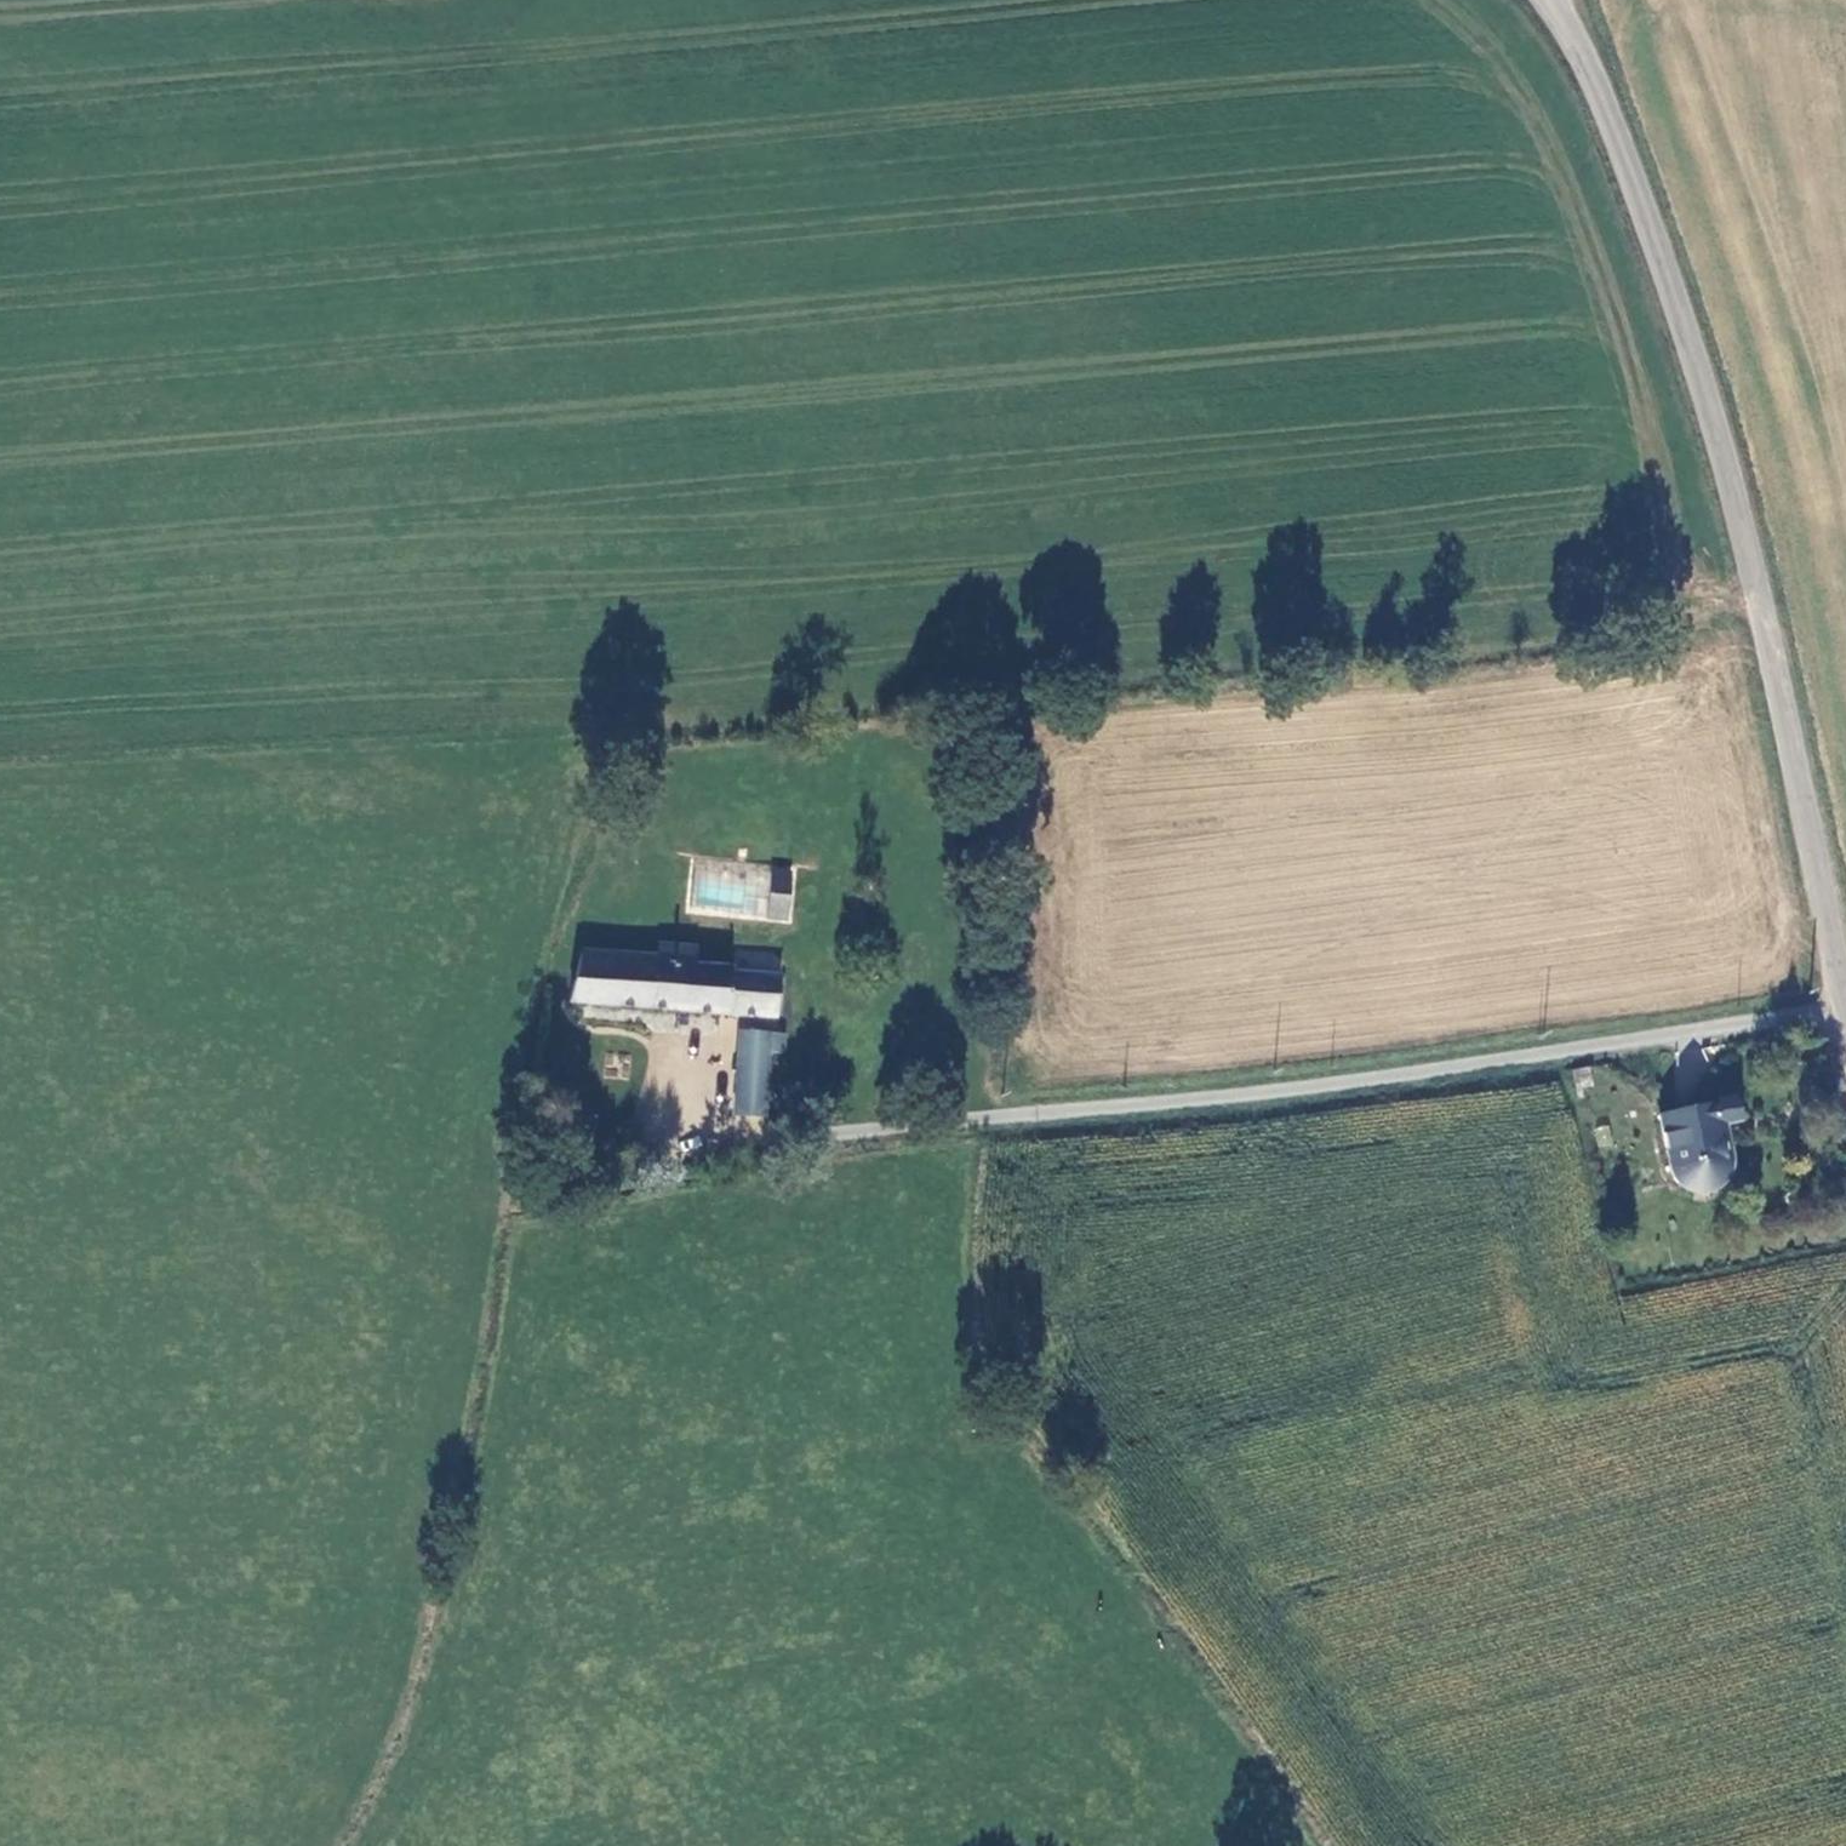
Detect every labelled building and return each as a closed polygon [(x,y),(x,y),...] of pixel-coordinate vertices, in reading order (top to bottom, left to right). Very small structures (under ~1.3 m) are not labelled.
[(768,914),(771,873),(695,868),(692,909),(768,914)] [(768,914),(768,918),(788,919),(791,871),(771,870),(771,873),(768,914)] [(666,945),(665,956),(587,948),(571,1010),(779,1020),(781,974),(754,973),(753,966),(708,964),(709,948),(666,945)] [(783,1052),(784,1035),(740,1031),(734,1116),(765,1118),(770,1051),(783,1052)] [(1733,1136),(1730,1120),(1755,1115),(1750,1093),(1673,1111),(1682,1155),(1694,1176),(1707,1185),(1737,1182),(1746,1158),(1740,1134),(1733,1136)]
